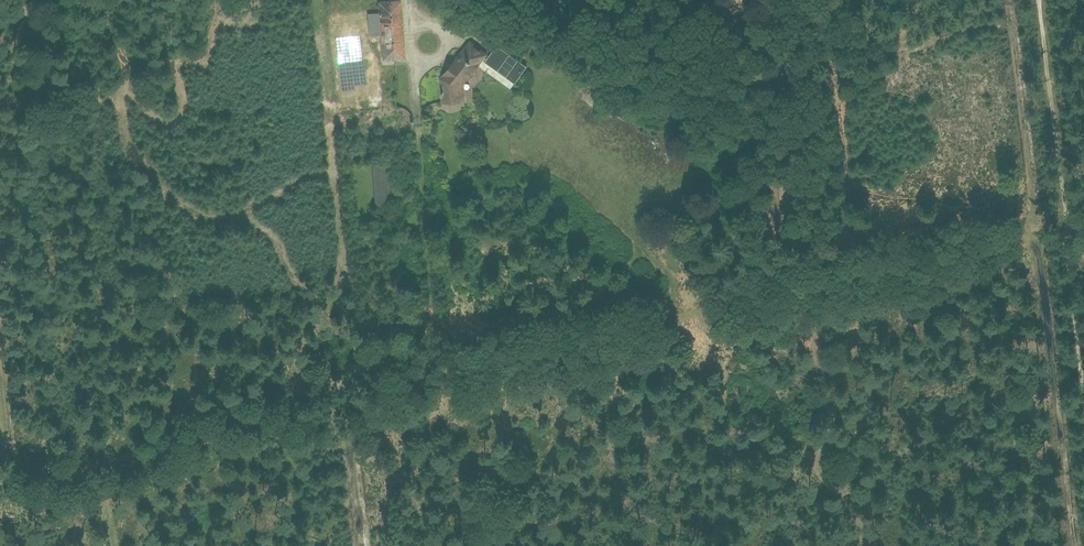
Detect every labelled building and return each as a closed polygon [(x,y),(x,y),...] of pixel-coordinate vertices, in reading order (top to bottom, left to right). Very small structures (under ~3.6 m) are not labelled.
[(369,36),(381,35),(383,59),(404,58),(403,41),(396,41),(394,16),(401,16),(399,1),(379,3),(380,12),(367,13),(369,36)] [(488,56),(486,54),(470,41),(440,78),(443,102),(465,99),(463,83),(482,59),(515,83),(527,66),(497,45),(488,56)] [(372,162),(375,205),(397,203),(394,160),(372,162)] [(364,239),(383,238),(382,227),(363,229),(364,239)]
